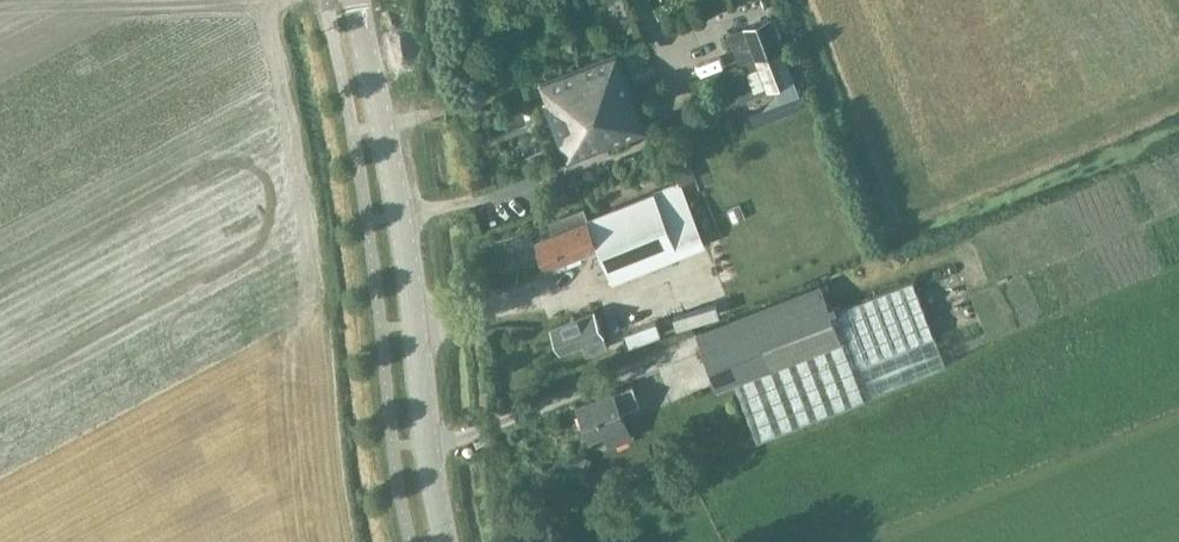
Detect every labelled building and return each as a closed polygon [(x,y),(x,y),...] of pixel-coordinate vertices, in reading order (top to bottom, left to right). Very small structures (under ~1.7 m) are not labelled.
[(771,17),(748,26),(761,58),(784,50),(771,17)] [(620,50),(580,66),(609,144),(649,128),(620,50)] [(795,80),(784,50),(761,58),(772,88),(795,80)] [(698,80),(715,71),(710,60),(693,69),(698,80)] [(477,65),(466,68),(471,86),(482,84),(477,65)] [(609,144),(580,66),(543,80),(550,98),(546,100),(569,159),(609,144)] [(532,122),(523,100),(476,119),(485,141),(532,122)] [(554,233),(539,239),(549,266),(583,252),(580,247),(596,240),(612,281),(706,244),(682,182),(589,219),(584,206),(549,220),(554,233)] [(946,363),(935,336),(913,279),(832,311),(822,285),(696,333),(717,387),(735,380),(758,439),(866,397),(865,395),(946,363)] [(594,311),(551,328),(561,352),(583,344),(587,355),(608,346),(603,335),(594,311)] [(656,321),(623,333),(628,345),(661,333),(656,321)] [(624,407),(640,401),(633,382),(580,403),(592,434),(603,429),(609,446),(635,436),(624,407)]
